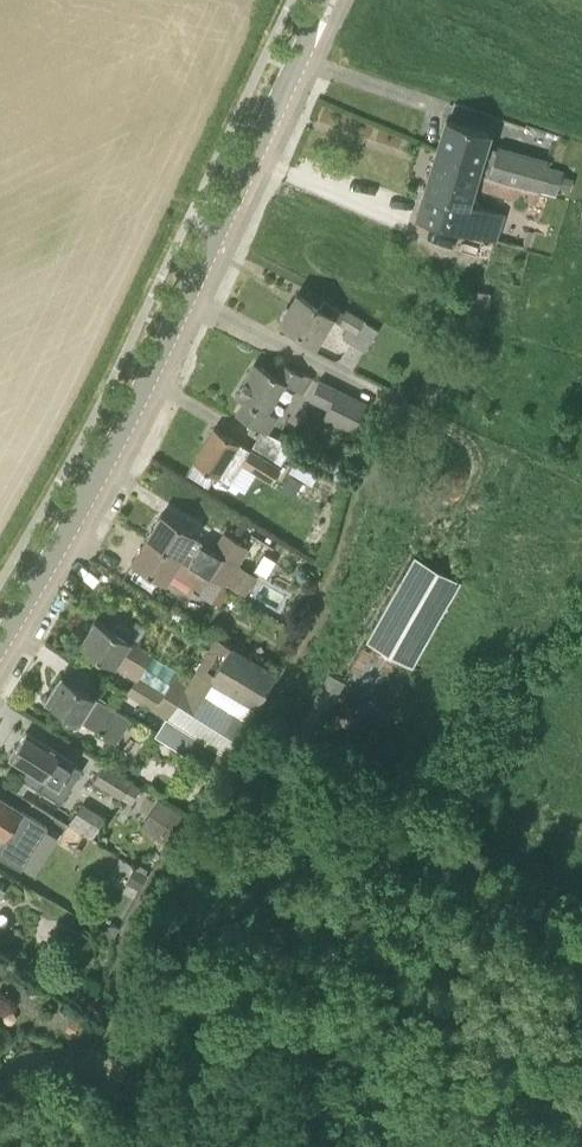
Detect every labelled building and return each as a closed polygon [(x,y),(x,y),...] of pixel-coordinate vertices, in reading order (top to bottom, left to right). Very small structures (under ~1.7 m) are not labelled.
[(497,147),(486,145),(490,132),(445,119),(436,151),(462,157),(460,166),(557,193),(561,181),(563,171),(559,162),(498,144),(497,147)] [(557,193),(460,166),(462,157),(436,151),(416,216),(482,237),(491,208),(469,202),(474,187),(535,204),(539,191),(557,196),(557,193)] [(486,312),(490,291),(474,289),(470,310),(486,312)] [(319,307),(297,294),(289,307),(287,305),(281,316),(283,317),(280,321),(317,344),(333,317),(338,320),(337,322),(348,329),(343,337),(364,350),(378,329),(364,320),(364,319),(346,307),(344,311),(324,299),(319,307)] [(276,374),(256,362),(237,395),(266,413),(285,382),(304,393),(313,377),(304,372),(302,375),(283,363),(276,374)] [(368,402),(319,375),(310,395),(327,403),(321,415),(351,430),(368,402)] [(249,448),(215,428),(195,461),(230,482),(243,463),(271,480),(279,466),(280,467),(288,454),(278,448),(282,440),(275,436),(270,443),(258,435),(249,448)] [(223,538),(217,547),(196,534),(162,513),(147,538),(222,584),(243,550),(223,538)] [(222,584),(147,538),(132,562),(166,582),(173,571),(201,588),(198,593),(219,606),(229,589),(222,584)] [(413,666),(461,582),(415,555),(368,642),(413,666)] [(246,593),(257,574),(238,563),(227,581),(246,593)] [(127,693),(167,718),(225,755),(277,671),(230,644),(209,680),(210,681),(204,692),(189,684),(184,691),(172,682),(165,692),(141,677),(155,654),(96,618),(81,644),(136,678),(127,693)] [(116,742),(131,718),(95,696),(61,674),(47,698),(80,720),(81,720),(116,742)] [(225,755),(167,718),(157,735),(216,771),(225,755)] [(57,750),(25,729),(9,755),(28,766),(20,778),(60,803),(82,769),(69,760),(72,756),(58,747),(57,750)] [(121,798),(133,778),(103,760),(92,780),(121,798)] [(51,842),(16,819),(22,810),(0,796),(0,833),(41,859),(51,842)] [(70,821),(93,835),(107,813),(84,799),(70,821)] [(183,814),(162,800),(147,823),(168,837),(183,814)] [(45,968),(53,955),(38,945),(29,958),(45,968)] [(78,1037),(85,1025),(72,1018),(66,1028),(78,1037)]
